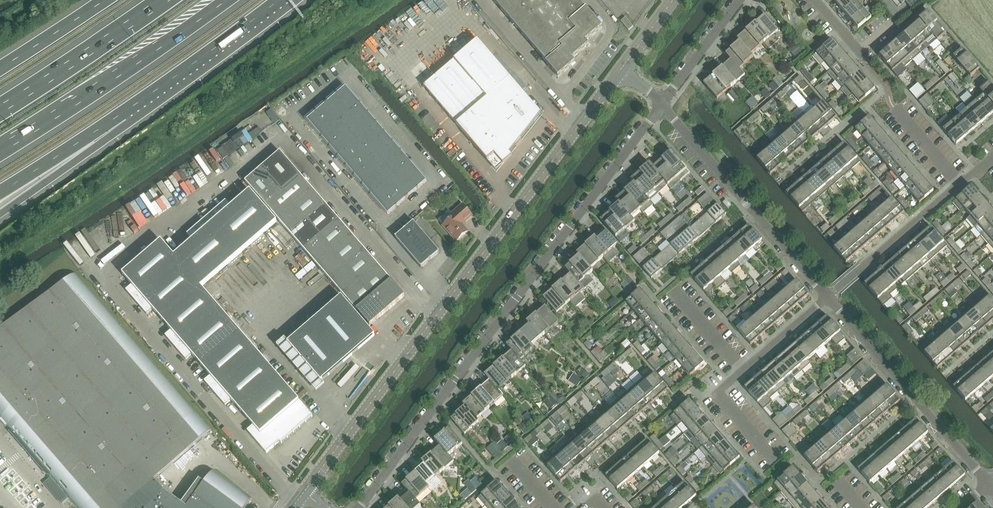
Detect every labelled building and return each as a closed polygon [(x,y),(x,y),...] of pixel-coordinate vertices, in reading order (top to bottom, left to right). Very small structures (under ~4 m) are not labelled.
[(587,10),(586,9),(586,10),(577,0),(492,0),(546,63),(546,64),(558,78),(575,63),(572,60),(589,45),(585,42),(602,28),(587,10)] [(857,2),(855,0),(842,0),(836,5),(841,11),(838,14),(840,16),(857,2)] [(902,5),(905,2),(912,10),(924,0),(897,0),(902,5)] [(850,21),(864,10),(857,2),(840,16),(842,18),(845,16),(850,21)] [(855,33),(871,18),(864,10),(850,21),(855,27),(852,30),(855,33)] [(946,34),(929,13),(920,21),(938,41),(946,34)] [(774,35),(778,32),(764,16),(750,28),(764,44),(769,50),(779,41),(774,35)] [(625,18),(621,21),(629,31),(633,27),(625,18)] [(920,21),(912,28),(926,43),(929,47),(936,40),(937,41),(938,41),(920,21)] [(764,44),(750,28),(736,40),(739,43),(753,59),(753,58),(751,55),(764,44)] [(926,43),(912,28),(904,35),(920,54),(921,54),(918,50),(926,43)] [(920,54),(904,35),(896,42),(912,61),(920,54)] [(520,91),(478,41),(424,87),(457,125),(470,140),(469,141),(476,149),(476,148),(496,171),(541,115),(520,91)] [(832,41),(812,57),(820,66),(824,63),(839,49),(832,41)] [(912,61),(896,42),(888,49),(907,71),(905,68),(912,61)] [(740,70),(753,59),(739,43),(725,54),(731,60),(744,76),(745,76),(740,70)] [(831,71),(846,57),(839,49),(824,63),(831,71)] [(907,71),(888,49),(879,56),(898,78),(907,71)] [(979,69),(962,49),(953,57),(970,77),(979,69)] [(831,71),(828,73),(835,81),(853,65),(846,57),(831,71)] [(744,76),(731,60),(717,72),(731,88),(744,76)] [(945,66),(940,60),(936,63),(941,69),(945,66)] [(853,65),(835,81),(841,89),(841,90),(860,74),(853,65)] [(950,71),(945,66),(941,69),(946,75),(950,71)] [(810,75),(805,69),(801,72),(806,78),(810,75)] [(789,79),(795,74),(792,70),(787,75),(787,77),(789,79)] [(731,88),(717,72),(703,84),(717,100),(731,88)] [(848,98),(867,82),(860,74),(841,90),(848,98)] [(957,80),(952,74),(948,77),(953,83),(957,80)] [(814,80),(810,75),(806,78),(811,84),(814,80)] [(797,85),(803,80),(800,76),(794,81),(797,85)] [(933,86),(940,80),(936,76),(930,82),(933,86)] [(963,86),(957,80),(953,83),(959,90),(963,86)] [(808,87),(803,81),(798,85),(803,91),(808,87)] [(859,104),(875,90),(867,82),(848,98),(849,99),(852,96),(859,104)] [(927,91),(933,86),(930,82),(924,87),(927,91)] [(939,92),(945,86),(942,82),(935,88),(939,92)] [(778,88),(773,83),(769,87),(773,92),(778,88)] [(989,83),(980,90),(992,105),(992,88),(989,83)] [(925,93),(918,84),(909,92),(917,100),(925,93)] [(824,91),(819,85),(815,89),(820,94),(824,91)] [(798,96),(789,86),(783,90),(786,94),(792,101),(798,96)] [(427,182),(402,153),(346,88),(307,121),(388,215),(427,182)] [(932,97),(939,92),(935,88),(929,93),(932,97)] [(771,95),(766,89),(760,93),(765,99),(771,95)] [(781,99),(786,94),(783,90),(777,95),(781,99)] [(980,90),(980,91),(973,98),(989,117),(992,114),(992,105),(980,90)] [(829,97),(824,91),(820,94),(825,100),(829,97)] [(934,103),(927,95),(919,102),(926,111),(934,103)] [(989,117),(973,98),(964,105),(981,124),(989,117)] [(779,108),(772,100),(766,105),(770,109),(771,108),(774,112),(779,108)] [(838,107),(832,101),(828,105),(834,110),(838,107)] [(836,118),(823,103),(814,110),(828,126),(836,118)] [(764,114),(770,109),(766,105),(760,110),(764,114)] [(981,124),(964,105),(964,106),(967,109),(960,115),(957,112),(956,112),(973,131),(981,124)] [(828,126),(814,110),(811,106),(803,114),(820,133),(828,126)] [(843,113),(838,107),(834,110),(839,116),(843,113)] [(973,131),(956,112),(949,119),(946,116),(965,138),(973,131)] [(754,122),(760,117),(757,113),(751,118),(754,122)] [(820,133),(803,114),(795,121),(798,124),(811,140),(820,133)] [(965,138),(946,116),(937,124),(956,146),(965,138)] [(748,127),(754,122),(751,118),(745,124),(748,127)] [(862,138),(876,126),(869,118),(855,130),(862,138)] [(811,140),(798,124),(790,131),(787,127),(787,128),(803,147),(811,140)] [(739,135),(746,130),(742,126),(736,131),(739,135)] [(869,147),(884,135),(876,126),(862,138),(869,147)] [(803,147),(787,128),(778,135),(795,154),(803,147)] [(795,154),(778,135),(770,142),(787,161),(795,154)] [(877,155),(891,143),(884,135),(869,147),(877,155)] [(855,144),(851,140),(847,143),(851,148),(855,144)] [(787,161),(770,142),(762,149),(779,168),(787,161)] [(884,163),(898,151),(891,143),(877,155),(884,163)] [(860,163),(844,144),(835,151),(852,170),(860,163)] [(860,149),(855,144),(851,148),(856,153),(860,149)] [(779,168),(762,149),(754,156),(770,176),(779,168)] [(852,170),(835,151),(827,158),(844,177),(852,170)] [(891,171),(905,159),(898,151),(884,163),(891,171)] [(405,297),(339,221),(280,152),(245,182),(370,327),(405,297)] [(690,174),(672,153),(671,152),(662,160),(681,182),(690,174)] [(870,161),(865,156),(861,159),(866,164),(870,161)] [(844,177),(827,158),(819,165),(835,184),(844,177)] [(898,179),(912,167),(905,159),(891,171),(898,179)] [(681,182),(662,160),(653,168),(649,164),(671,190),(681,182)] [(874,166),(870,161),(866,164),(870,169),(874,166)] [(671,190),(649,164),(639,172),(658,194),(668,186),(671,190)] [(835,184),(819,165),(811,172),(827,191),(835,184)] [(905,187),(919,175),(912,167),(898,179),(905,187)] [(881,174),(877,169),(873,172),(877,177),(881,174)] [(658,194),(639,172),(634,177),(631,180),(631,181),(653,206),(650,202),(658,194)] [(827,191),(811,172),(803,179),(819,198),(827,191)] [(912,196),(926,184),(919,175),(905,187),(912,196)] [(877,187),(874,183),(869,178),(864,183),(868,188),(867,188),(871,192),(877,187)] [(819,198),(803,179),(794,186),(811,205),(819,198)] [(653,206),(631,181),(631,180),(630,180),(634,184),(624,192),(643,214),(653,206)] [(891,185),(886,180),(882,184),(887,189),(891,185)] [(919,204),(933,192),(926,184),(912,196),(919,204)] [(895,190),(891,185),(887,189),(891,194),(895,190)] [(811,205),(794,186),(786,194),(802,213),(811,205)] [(698,196),(705,191),(702,187),(695,193),(698,196)] [(960,212),(979,195),(971,187),(952,203),(960,212)] [(865,198),(871,192),(867,188),(861,194),(865,198)] [(876,198),(881,194),(878,190),(873,195),(876,198)] [(130,268),(122,275),(132,286),(126,291),(147,315),(153,310),(171,331),(165,337),(186,360),(192,355),(211,377),(205,382),(225,406),(231,400),(250,422),(253,427),(247,432),(266,454),(280,442),(281,443),(312,417),(299,401),(201,288),(277,222),(250,191),(235,204),(231,208),(226,201),(187,235),(192,241),(174,256),(161,241),(154,248),(152,249),(148,250),(145,252),(143,253),(140,256),(137,258),(135,260),(133,263),(130,268)] [(643,214),(624,192),(615,200),(619,204),(619,205),(634,222),(635,222),(631,218),(640,210),(643,214)] [(726,215),(719,207),(707,194),(697,202),(707,214),(698,221),(707,231),(726,215)] [(871,203),(876,198),(873,195),(868,199),(871,203)] [(970,217),(986,204),(979,195),(960,212),(963,209),(970,217)] [(854,206),(861,201),(857,197),(851,202),(854,206)] [(905,202),(901,197),(897,200),(901,205),(905,202)] [(686,207),(693,201),(690,198),(683,204),(686,207)] [(904,213),(892,199),(883,207),(895,221),(904,213)] [(731,206),(730,204),(726,200),(722,203),(728,209),(731,206)] [(848,212),(854,206),(851,202),(845,208),(848,212)] [(909,207),(905,202),(901,205),(905,210),(909,207)] [(634,222),(619,205),(619,204),(609,212),(625,230),(634,222)] [(679,213),(686,207),(683,204),(676,210),(679,213)] [(860,213),(865,208),(861,204),(856,209),(860,213)] [(977,225),(992,212),(986,204),(970,217),(977,225)] [(463,227),(464,223),(472,216),(463,205),(441,224),(456,242),(468,232),(463,227)] [(895,221),(883,207),(875,214),(887,228),(895,221)] [(855,217),(860,213),(856,209),(852,213),(855,217)] [(838,220),(844,215),(841,211),(835,217),(838,220)] [(625,230),(609,212),(604,217),(604,218),(601,221),(616,238),(625,230)] [(981,237),(992,226),(992,212),(977,225),(974,228),(981,237)] [(667,223),(674,217),(672,214),(665,220),(667,223)] [(887,228),(875,214),(867,221),(879,235),(887,228)] [(832,226),(838,220),(835,217),(828,222),(832,226)] [(689,247),(707,231),(698,221),(690,229),(680,218),(670,226),(689,247)] [(843,227),(848,222),(845,219),(840,223),(843,227)] [(661,229),(667,223),(665,220),(658,226),(661,229)] [(879,235),(867,221),(859,228),(871,242),(879,235)] [(941,227),(936,221),(932,225),(937,231),(941,227)] [(439,253),(421,232),(413,222),(395,238),(421,268),(439,253)] [(839,231),(843,227),(840,223),(835,227),(839,231)] [(824,233),(830,228),(827,224),(820,229),(824,233)] [(689,247),(670,226),(660,234),(670,246),(662,253),(670,263),(689,247)] [(765,245),(748,226),(740,233),(756,253),(765,245)] [(981,237),(988,245),(992,240),(992,226),(981,237)] [(930,227),(922,235),(938,254),(945,248),(947,247),(930,227)] [(946,233),(941,228),(941,227),(937,231),(942,237),(946,233)] [(871,242),(859,228),(850,235),(863,249),(871,242)] [(613,249),(618,246),(604,230),(590,242),(609,264),(619,255),(613,249)] [(649,239),(656,233),(653,230),(646,236),(649,239)] [(830,238),(835,234),(832,230),(827,234),(830,238)] [(756,253),(740,233),(732,240),(745,256),(753,249),(756,253)] [(863,249),(850,235),(842,242),(854,256),(863,249)] [(922,235),(914,242),(930,261),(938,254),(922,235)] [(642,245),(649,239),(646,236),(639,241),(642,245)] [(956,244),(951,238),(947,242),(952,248),(956,244)] [(745,256),(732,240),(723,247),(740,267),(741,266),(737,262),(745,256)] [(609,264),(590,242),(576,253),(592,273),(593,272),(590,269),(603,258),(609,264)] [(854,256),(842,242),(834,249),(846,263),(854,256)] [(914,242),(905,249),(922,268),(930,261),(914,242)] [(961,250),(956,244),(952,248),(957,254),(961,250)] [(630,255),(637,249),(634,246),(627,252),(630,255)] [(740,267),(723,247),(715,254),(729,270),(732,274),(740,267)] [(651,279),(670,263),(662,253),(653,261),(643,249),(633,258),(651,279)] [(905,249),(897,256),(914,275),(922,268),(905,249)] [(592,273),(576,253),(576,254),(578,257),(565,268),(584,290),(594,282),(589,276),(592,273)] [(729,270),(715,254),(707,262),(721,277),(729,270)] [(970,260),(964,254),(960,257),(966,264),(970,260)] [(897,256),(889,263),(906,282),(914,275),(897,256)] [(975,266),(970,260),(966,264),(971,270),(975,266)] [(721,277),(707,262),(699,269),(715,288),(716,287),(713,284),(721,277)] [(778,273),(784,267),(781,263),(774,269),(778,273)] [(889,263),(881,270),(898,289),(906,282),(889,263)] [(960,274),(966,269),(963,265),(956,270),(960,274)] [(584,290),(565,268),(570,275),(557,286),(575,308),(585,300),(580,294),(584,290)] [(982,274),(977,268),(973,272),(978,278),(982,274)] [(715,288),(699,269),(690,276),(707,295),(715,288)] [(784,278),(789,273),(786,269),(781,274),(784,278)] [(881,270),(873,277),(889,296),(892,294),(898,289),(881,270)] [(966,280),(971,275),(968,271),(962,276),(966,280)] [(6,425),(11,430),(9,432),(47,477),(49,475),(70,499),(78,507),(122,507),(155,480),(206,436),(211,431),(212,431),(204,422),(76,273),(75,274),(35,303),(0,329),(0,418),(6,425)] [(767,282),(773,277),(770,273),(764,278),(767,282)] [(950,283),(955,278),(952,274),(946,279),(950,283)] [(892,299),(873,277),(864,284),(883,306),(892,299)] [(636,289),(641,285),(636,278),(631,283),(636,289)] [(762,286),(767,282),(764,278),(758,283),(762,286)] [(944,288),(950,283),(946,279),(940,284),(944,288)] [(991,285),(985,279),(982,282),(987,288),(991,285)] [(773,288),(778,284),(774,280),(769,284),(773,288)] [(954,290),(960,284),(957,280),(951,286),(954,290)] [(808,296),(805,292),(796,282),(788,289),(800,303),(808,296)] [(768,292),(773,288),(769,284),(764,288),(768,292)] [(753,294),(759,289),(755,285),(749,290),(753,294)] [(575,308),(557,286),(543,298),(557,314),(570,302),(575,308)] [(948,295),(954,290),(951,286),(945,291),(948,295)] [(933,297),(939,292),(936,288),(929,293),(933,297)] [(800,303),(788,289),(780,296),(792,310),(800,303)] [(633,311),(647,299),(640,290),(626,302),(633,311)] [(759,299),(764,295),(761,291),(756,295),(759,299)] [(927,303),(933,297),(929,293),(923,299),(927,303)] [(744,295),(739,299),(743,303),(748,298),(749,298),(745,294),(744,295)] [(939,303),(945,298),(941,294),(935,299),(939,303)] [(792,310),(780,296),(771,303),(784,317),(792,310)] [(285,340),(277,346),(317,392),(324,385),(321,382),(375,336),(368,328),(341,297),(288,343),(285,340)] [(990,297),(982,304),(992,317),(992,300),(990,297)] [(618,303),(614,298),(608,304),(612,309),(618,303)] [(640,319),(654,307),(647,299),(633,311),(640,319)] [(737,307),(743,303),(739,299),(734,303),(737,307)] [(933,308),(939,303),(935,299),(929,304),(933,308)] [(748,309),(753,305),(750,301),(745,305),(748,309)] [(917,311),(923,306),(919,302),(913,307),(917,311)] [(784,317),(771,303),(763,310),(775,324),(784,317)] [(982,304),(974,311),(973,311),(987,327),(992,321),(992,317),(982,304)] [(743,313),(748,309),(745,305),(740,309),(743,313)] [(559,323),(550,313),(545,307),(541,311),(540,311),(531,318),(545,334),(559,323)] [(647,327),(661,315),(654,307),(640,319),(647,327)] [(910,317),(917,311),(913,307),(907,313),(910,317)] [(970,307),(962,314),(979,334),(987,327),(973,311),(974,311),(971,307),(970,307)] [(726,317),(732,312),(729,308),(723,313),(726,317)] [(922,317),(928,312),(925,308),(919,314),(922,317)] [(775,324),(763,310),(755,317),(767,331),(775,324)] [(904,322),(896,314),(892,317),(900,326),(904,322)] [(916,323),(922,317),(919,314),(912,319),(916,323)] [(954,322),(953,322),(956,326),(957,325),(970,341),(979,334),(962,314),(954,322)] [(654,335),(668,323),(661,315),(647,327),(654,335)] [(731,323),(736,319),(733,315),(728,319),(731,323)] [(767,331),(755,317),(747,324),(759,338),(767,331)] [(846,339),(827,317),(818,324),(837,346),(846,339)] [(545,334),(531,318),(522,327),(518,331),(520,334),(532,346),(545,334)] [(661,343),(675,331),(668,323),(654,335),(661,343)] [(759,338),(747,324),(738,332),(751,346),(759,338)] [(837,346),(818,324),(810,331),(823,347),(831,340),(837,347),(837,346)] [(913,333),(906,325),(902,328),(909,337),(913,333)] [(970,341),(957,325),(956,326),(949,332),(962,348),(970,341)] [(946,329),(938,336),(954,355),(962,348),(949,332),(946,328),(946,329)] [(668,352),(682,339),(675,331),(661,343),(668,352)] [(823,347),(810,331),(802,338),(815,354),(823,347)] [(534,349),(532,346),(520,334),(515,338),(507,346),(512,352),(520,361),(534,349)] [(938,336),(930,342),(933,346),(946,362),(954,355),(938,336)] [(815,354),(802,338),(794,345),(807,361),(808,360),(815,354)] [(675,360),(689,348),(682,339),(668,352),(675,360)] [(927,340),(918,347),(924,354),(937,369),(946,362),(933,346),(930,342),(928,339),(927,340)] [(592,346),(588,341),(584,345),(588,350),(592,346)] [(807,361),(794,345),(786,352),(802,372),(811,364),(808,360),(807,361)] [(645,352),(641,346),(637,350),(642,355),(645,352)] [(682,368),(696,356),(689,348),(675,360),(682,368)] [(599,354),(595,349),(591,353),(595,358),(599,354)] [(627,359),(633,354),(629,350),(623,355),(627,359)] [(862,358),(855,350),(847,357),(854,365),(862,358)] [(526,367),(520,361),(512,352),(508,355),(507,355),(498,363),(512,379),(526,367)] [(786,352),(777,359),(794,379),(802,372),(786,352)] [(603,359),(599,354),(595,358),(600,363),(603,359)] [(621,364),(627,359),(623,355),(617,360),(621,364)] [(690,377),(704,365),(696,356),(682,368),(690,377)] [(777,359),(769,366),(786,386),(794,379),(777,359)] [(986,359),(978,366),(990,380),(992,378),(992,367),(986,359)] [(872,369),(864,360),(856,368),(863,376),(872,369)] [(512,379),(498,363),(489,371),(485,375),(490,381),(498,390),(512,379)] [(610,373),(616,368),(613,364),(607,369),(610,373)] [(846,372),(851,368),(848,364),(842,369),(846,372)] [(786,386),(769,366),(761,374),(778,393),(786,386)] [(990,380),(978,366),(970,373),(982,387),(990,380)] [(590,375),(584,369),(579,373),(585,380),(590,375)] [(604,378),(610,373),(607,369),(601,374),(604,378)] [(840,377),(846,372),(842,369),(837,373),(840,377)] [(851,379),(857,373),(854,369),(848,375),(851,379)] [(668,390),(651,371),(643,378),(659,398),(668,390)] [(578,386),(583,379),(574,373),(569,380),(578,386)] [(982,387),(970,373),(961,380),(974,394),(982,387)] [(669,379),(665,374),(661,378),(665,383),(669,379)] [(778,393),(761,374),(753,381),(772,403),(772,402),(770,399),(778,393)] [(845,384),(851,379),(848,375),(841,380),(845,384)] [(593,388),(600,382),(596,378),(590,384),(593,388)] [(659,398),(643,378),(635,385),(651,405),(659,398)] [(829,387),(835,382),(832,378),(826,383),(829,387)] [(674,384),(669,379),(665,383),(670,388),(674,384)] [(900,402),(881,380),(872,387),(891,409),(900,402)] [(974,394),(961,380),(953,387),(965,402),(974,394)] [(504,396),(498,390),(490,381),(485,385),(476,393),(489,409),(504,396)] [(772,403),(753,381),(744,388),(763,410),(772,403)] [(823,392),(829,387),(826,383),(820,388),(823,392)] [(587,393),(593,388),(590,384),(584,389),(587,393)] [(835,393),(840,388),(837,384),(831,389),(835,393)] [(651,405),(635,385),(627,393),(643,412),(651,405)] [(891,409),(872,387),(874,390),(867,397),(883,416),(891,409)] [(829,398),(835,393),(831,389),(826,394),(829,398)] [(577,402),(583,396),(580,392),(574,398),(577,402)] [(813,401),(819,396),(815,392),(810,397),(813,401)] [(489,409),(476,393),(467,401),(463,405),(465,407),(476,420),(489,409)] [(643,412),(627,393),(618,400),(635,419),(643,412)] [(557,403),(555,400),(550,395),(544,400),(551,409),(557,403)] [(987,403),(992,399),(989,395),(984,399),(987,403)] [(559,405),(567,398),(565,396),(560,396),(555,400),(557,403),(559,405)] [(807,406),(813,401),(810,397),(804,402),(807,406)] [(883,416),(867,397),(858,404),(875,423),(883,416)] [(571,407),(577,402),(574,398),(567,403),(571,407)] [(818,407),(824,402),(821,398),(815,403),(818,407)] [(635,419),(618,400),(610,407),(627,426),(635,419)] [(689,400),(670,417),(678,426),(681,423),(681,422),(697,409),(689,400)] [(979,410),(984,406),(981,402),(976,407),(979,410)] [(813,412),(818,407),(815,403),(809,408),(813,412)] [(875,423),(858,404),(861,408),(854,414),(867,430),(875,423)] [(797,415),(803,409),(799,405),(793,411),(797,415)] [(479,423),(476,420),(465,407),(460,412),(452,419),(458,427),(465,435),(479,423)] [(560,416),(566,411),(563,407),(557,412),(560,416)] [(627,426),(610,407),(602,414),(618,433),(627,426)] [(985,417),(990,412),(986,408),(981,413),(985,417)] [(688,430),(704,417),(697,409),(681,422),(681,423),(688,430)] [(790,420),(797,415),(793,411),(787,416),(790,420)] [(850,411),(842,418),(845,422),(859,437),(867,430),(854,414),(850,411)] [(554,421),(560,416),(557,412),(551,417),(554,421)] [(802,421),(808,416),(805,412),(799,417),(802,421)] [(527,424),(534,418),(529,413),(522,418),(525,422),(527,424)] [(788,422),(781,413),(773,421),(780,429),(788,422)] [(618,433),(602,414),(594,421),(610,440),(618,433)] [(695,439),(711,425),(704,417),(688,430),(695,439)] [(796,426),(802,421),(799,417),(793,422),(796,426)] [(928,434),(916,420),(907,427),(919,441),(928,434)] [(544,430),(551,425),(547,421),(541,426),(544,430)] [(610,440),(594,421),(585,428),(588,432),(602,447),(610,440)] [(531,429),(527,424),(525,422),(520,427),(526,433),(531,429)] [(859,437),(845,422),(837,429),(850,444),(859,437)] [(798,433),(790,424),(782,432),(789,440),(798,433)] [(702,447),(718,433),(711,425),(695,439),(702,447)] [(834,425),(826,432),(842,451),(850,444),(837,429),(834,425)] [(538,435),(544,430),(541,426),(535,431),(538,435)] [(919,441),(907,427),(899,434),(911,448),(919,441)] [(462,444),(454,434),(454,435),(449,429),(440,436),(435,441),(440,447),(449,456),(462,444)] [(588,432),(580,439),(594,454),(602,447),(588,432)] [(842,451),(826,432),(818,439),(834,458),(842,451)] [(519,440),(514,435),(513,433),(507,438),(513,445),(519,440)] [(706,458),(725,442),(718,433),(702,447),(699,449),(706,458)] [(911,448),(899,434),(891,441),(903,455),(911,448)] [(527,444),(534,439),(530,435),(524,440),(527,444)] [(594,454),(577,435),(569,442),(586,461),(594,454)] [(659,441),(654,435),(650,439),(655,445),(659,441)] [(670,441),(666,436),(660,441),(664,446),(670,441)] [(834,458),(818,439),(813,443),(811,440),(807,444),(826,466),(834,458)] [(509,448),(503,440),(497,444),(504,452),(509,448)] [(659,454),(647,440),(638,448),(650,462),(659,454)] [(660,451),(664,447),(659,441),(655,445),(660,451)] [(903,455),(891,441),(883,448),(895,462),(903,455)] [(504,452),(497,444),(495,442),(488,447),(497,458),(504,452)] [(586,461),(569,442),(561,449),(577,468),(586,461)] [(713,466),(732,450),(725,442),(706,458),(713,466)] [(933,450),(938,446),(935,442),(930,446),(933,450)] [(826,466),(807,444),(798,451),(817,473),(826,466)] [(454,462),(449,456),(440,447),(427,458),(440,474),(454,462)] [(650,462),(638,448),(630,455),(642,469),(650,462)] [(895,462),(883,448),(874,455),(886,469),(895,462)] [(939,456),(944,452),(940,448),(935,452),(939,456)] [(577,468),(561,449),(553,456),(569,475),(577,468)] [(720,475),(739,459),(732,450),(713,466),(720,475)] [(673,458),(668,452),(664,456),(669,461),(673,458)] [(921,460),(926,456),(923,452),(918,456),(921,460)] [(642,469),(630,455),(622,462),(634,476),(642,469)] [(886,469),(874,455),(866,462),(878,476),(886,469)] [(569,475),(553,456),(544,464),(561,483),(569,475)] [(916,465),(921,460),(918,456),(913,461),(916,465)] [(436,477),(440,474),(427,458),(417,466),(413,470),(415,473),(429,489),(431,492),(433,491),(433,490),(441,483),(437,478),(436,477)] [(678,464),(673,458),(669,461),(674,467),(678,464)] [(927,467),(932,462),(928,458),(923,463),(927,467)] [(634,476),(622,462),(614,469),(626,483),(634,476)] [(878,476),(866,462),(858,470),(870,484),(878,476)] [(908,472),(913,467),(910,463),(905,468),(908,472)] [(922,471),(927,467),(923,463),(918,467),(922,471)] [(965,477),(952,463),(944,470),(956,484),(965,477)] [(661,474),(666,469),(663,465),(658,470),(661,474)] [(686,472),(680,466),(676,469),(682,476),(686,472)] [(781,493),(800,476),(793,468),(773,484),(781,493)] [(626,483),(614,469),(605,476),(617,490),(626,483)] [(656,478),(661,474),(658,470),(653,474),(656,478)] [(914,478),(919,474),(915,470),(910,474),(914,478)] [(956,484),(944,470),(936,477),(948,491),(956,484)] [(252,501),(252,500),(213,471),(213,472),(204,484),(186,507),(246,507),(252,501)] [(666,480),(671,476),(668,472),(663,476),(666,480)] [(429,489),(415,473),(410,477),(411,477),(402,485),(407,491),(416,500),(429,489)] [(897,481),(902,477),(898,473),(893,478),(897,481)] [(661,484),(666,480),(663,476),(658,480),(661,484)] [(695,482),(689,476),(685,480),(691,486),(695,482)] [(800,476),(781,493),(788,501),(807,485),(800,476)] [(948,491),(936,477),(928,484),(940,498),(948,491)] [(474,484),(469,478),(464,482),(472,492),(477,488),(474,484)] [(892,486),(897,481),(893,478),(889,482),(892,486)] [(204,484),(199,480),(182,504),(165,492),(155,480),(122,507),(186,507),(204,484)] [(645,488),(650,483),(646,480),(641,484),(645,488)] [(902,488),(907,483),(904,480),(899,484),(902,488)] [(485,507),(504,490),(497,482),(478,498),(485,507)] [(700,489),(695,482),(691,486),(696,492),(700,489)] [(696,497),(684,483),(676,490),(688,504),(696,497)] [(640,492),(645,488),(641,484),(636,488),(640,492)] [(897,492),(902,488),(899,484),(894,488),(897,492)] [(940,498),(928,484),(919,491),(932,505),(940,498)] [(814,493),(807,485),(788,501),(794,507),(797,507),(814,493)] [(650,494),(655,490),(652,486),(647,490),(650,494)] [(880,496),(885,492),(882,488),(877,492),(880,496)] [(511,499),(504,490),(485,507),(486,507),(500,507),(511,499)] [(645,498),(650,494),(647,490),(642,494),(645,498)] [(676,490),(668,497),(677,507),(683,507),(688,504),(676,490)] [(421,507),(421,506),(416,500),(407,491),(403,495),(393,503),(398,507),(419,507),(421,507)] [(919,491),(911,498),(920,507),(928,507),(932,505),(919,491)] [(797,507),(813,507),(821,501),(814,493),(797,507)] [(628,502),(633,498),(629,494),(625,498),(628,502)] [(885,502),(890,498),(887,494),(882,498),(885,502)] [(668,497),(659,504),(663,507),(677,507),(668,497)] [(911,498),(903,505),(905,507),(920,507),(911,498)] [(500,507),(517,507),(518,507),(518,506),(511,499),(500,507)]
